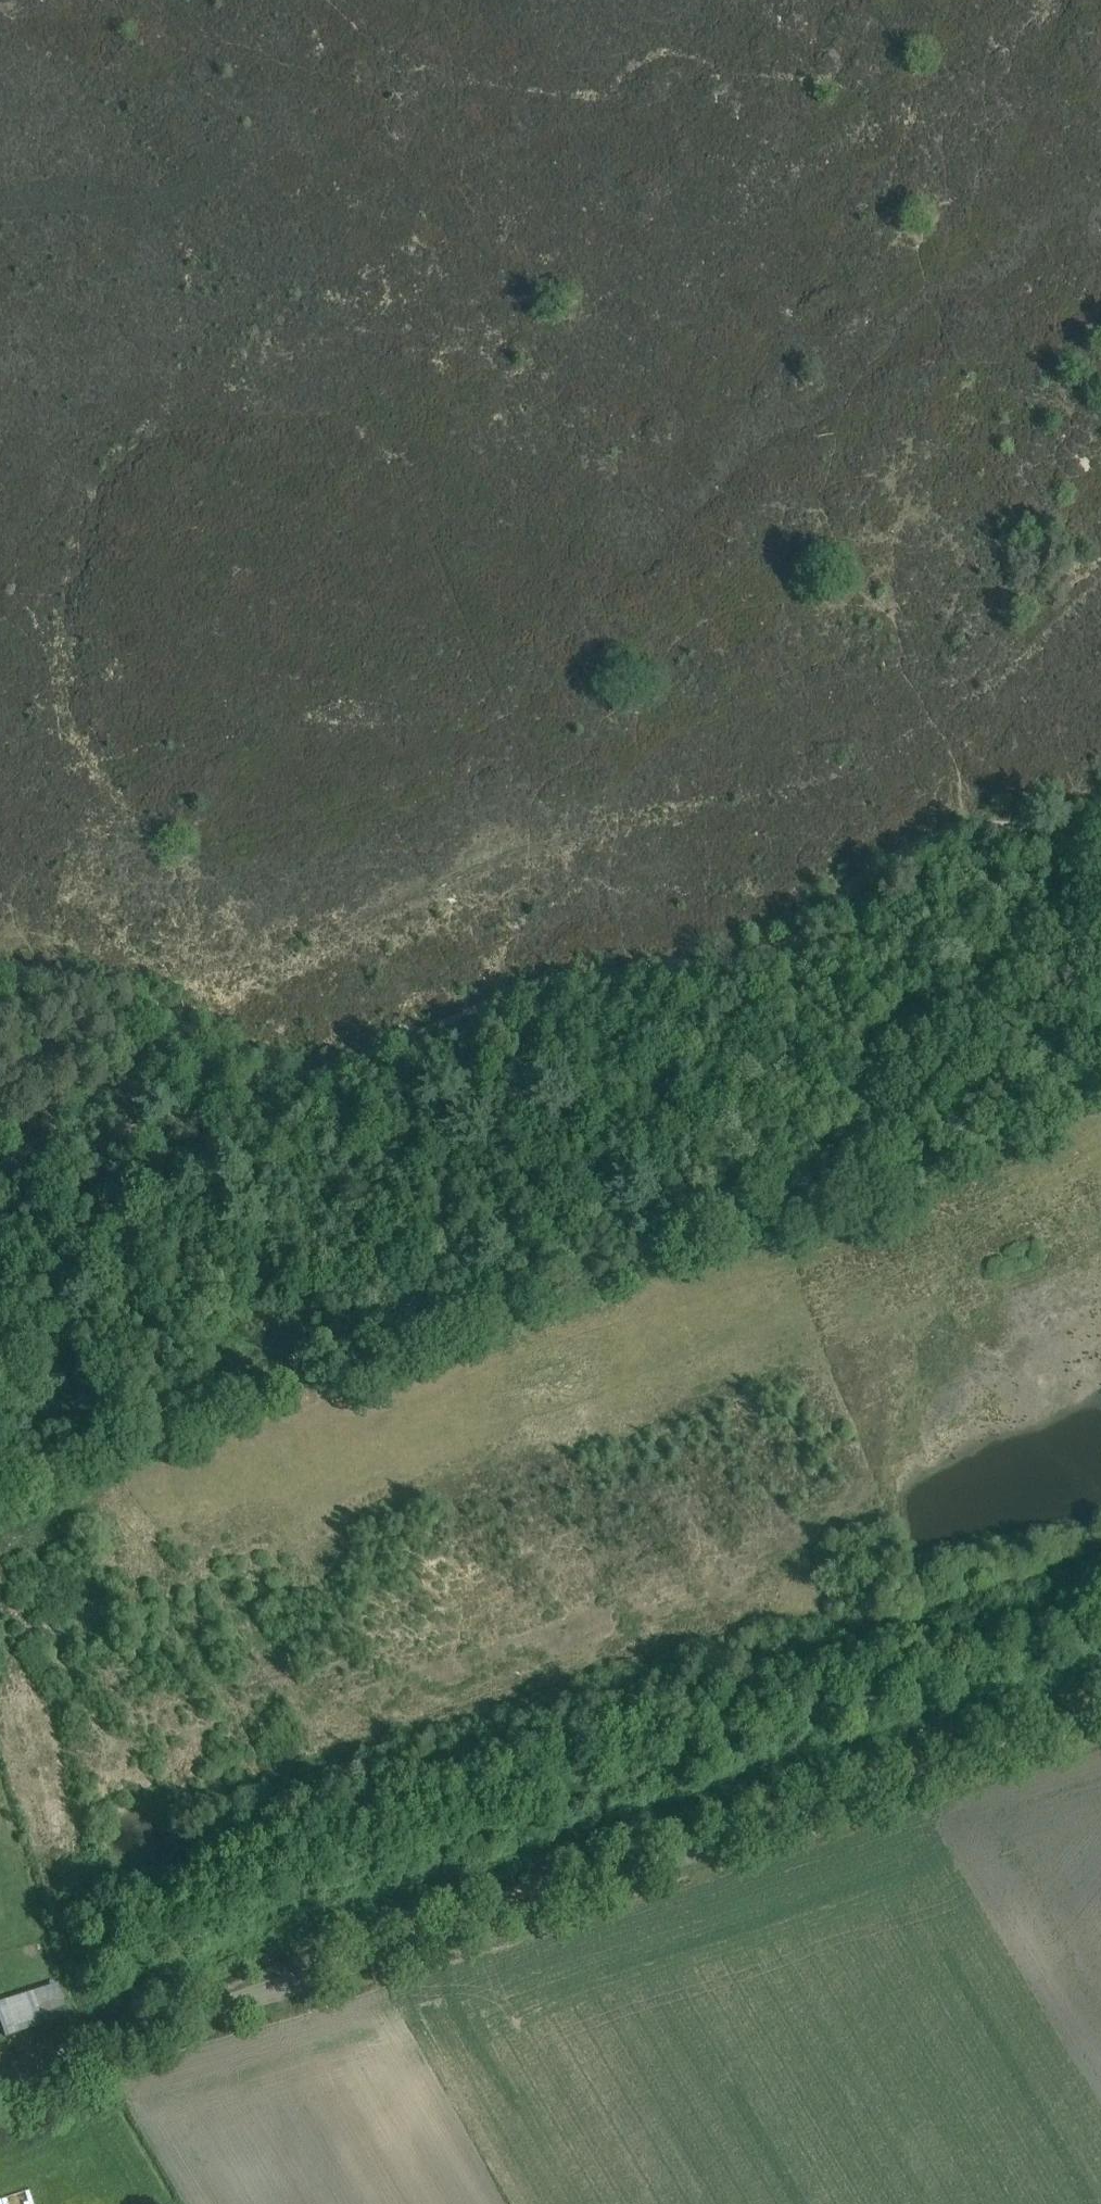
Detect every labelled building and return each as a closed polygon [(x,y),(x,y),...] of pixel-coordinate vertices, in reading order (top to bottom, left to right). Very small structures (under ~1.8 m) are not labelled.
[(68,2016),(58,1987),(0,2006),(0,2017),(6,2036),(68,2016)] [(31,2189),(0,2198),(0,2203),(35,2203),(31,2189)]
